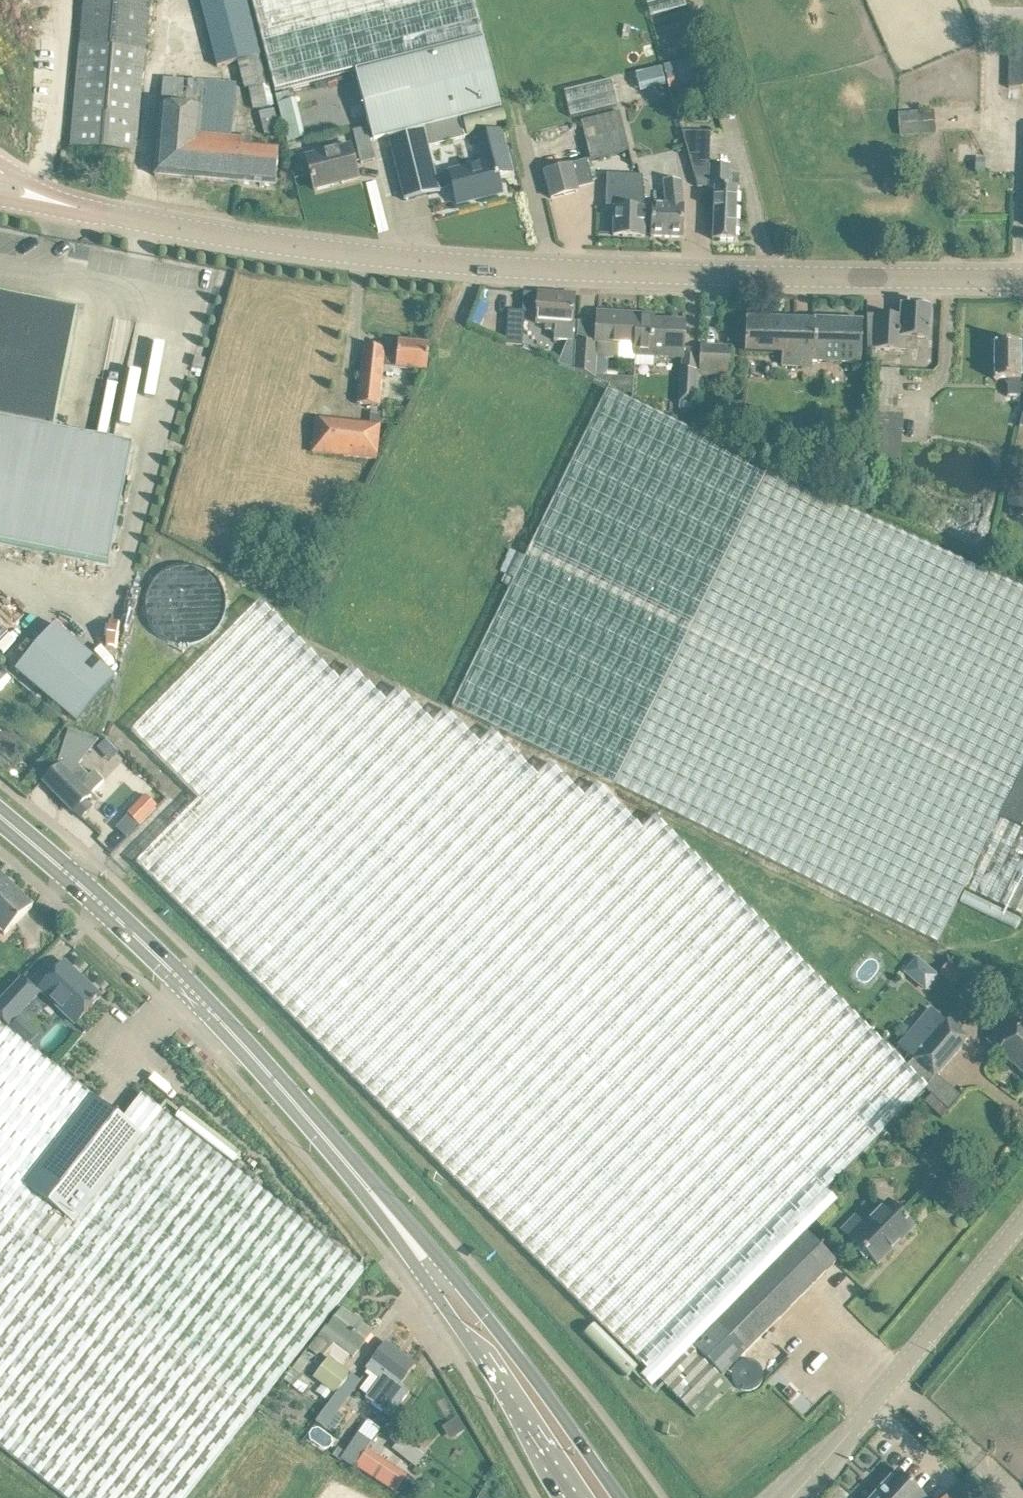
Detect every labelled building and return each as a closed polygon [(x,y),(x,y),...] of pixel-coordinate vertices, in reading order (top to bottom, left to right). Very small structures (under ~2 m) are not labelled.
[(73,126),(72,146),(135,152),(148,0),(84,0),(73,126)] [(217,67),(238,62),(260,56),(245,0),(200,0),(217,67)] [(355,71),(483,38),(473,0),(251,0),(274,91),(355,71)] [(459,118),(501,107),(483,38),(355,71),(373,140),(389,136),(405,200),(439,192),(438,189),(436,178),(428,145),(464,137),(459,118)] [(1008,88),(1022,89),(1022,38),(1009,38),(1008,88)] [(267,85),(260,56),(238,62),(245,89),(249,89),(253,110),(273,105),(268,85),(267,85)] [(275,186),(277,167),(279,148),(251,146),(252,137),(241,136),(241,139),(227,138),(232,84),(204,82),(204,85),(163,81),(155,176),(275,186)] [(290,102),(279,104),(288,143),(300,140),(290,102)] [(259,113),(264,136),(280,132),(274,108),(259,113)] [(586,142),(625,132),(619,110),(581,120),(586,142)] [(926,110),(899,112),(901,135),(927,133),(926,110)] [(375,160),(367,128),(353,131),(361,164),(375,160)] [(511,173),(501,131),(480,137),(487,164),(449,173),(449,175),(436,178),(438,189),(452,185),(457,204),(502,192),(498,177),(511,173)] [(735,240),(736,220),(737,190),(739,190),(739,175),(731,175),(731,167),(710,167),(711,132),(682,131),(698,186),(714,187),(713,240),(735,240)] [(590,158),(629,148),(625,132),(586,142),(590,158)] [(359,178),(354,159),(350,146),(306,157),(314,189),(359,178)] [(592,180),(587,160),(544,171),(551,198),(578,191),(576,184),(592,180)] [(975,160),(975,173),(985,173),(985,160),(975,160)] [(615,209),(614,235),(645,237),(646,209),(643,176),(608,174),(606,209),(615,209)] [(682,238),(683,218),(684,205),(680,182),(663,180),(666,204),(653,203),(652,217),(651,237),(682,238)] [(536,313),(536,323),(546,323),(545,331),(554,331),(554,342),(572,343),(573,325),(574,316),(575,296),(538,293),(538,294),(536,313)] [(77,310),(0,294),(0,419),(54,430),(77,310)] [(900,317),(867,316),(866,349),(890,350),(916,352),(917,338),(929,339),(930,326),(931,306),(900,304),(900,317)] [(522,346),(524,322),(525,313),(510,311),(507,345),(522,346)] [(636,345),(638,321),(638,315),(597,313),(596,343),(597,343),(620,344),(636,345)] [(746,319),(745,339),(745,353),(782,354),(782,368),(812,369),(812,362),(861,364),(862,321),(815,319),(815,321),(746,319)] [(635,360),(635,366),(653,367),(653,356),(681,357),(683,357),(684,348),(684,343),(685,323),(655,321),(638,321),(636,345),(635,355),(635,360)] [(397,351),(385,350),(383,366),(427,370),(429,345),(398,341),(397,351)] [(596,359),(597,348),(591,347),(592,342),(576,341),(575,368),(574,370),(595,379),(596,359)] [(998,344),(994,344),(994,364),(994,380),(1007,380),(1007,396),(1020,396),(1020,364),(1020,344),(1007,344),(1007,341),(998,341),(998,344)] [(596,359),(595,379),(617,389),(618,377),(618,373),(607,373),(608,359),(635,360),(635,355),(636,345),(620,344),(597,343),(597,348),(596,359)] [(379,406),(383,366),(385,350),(385,349),(363,346),(361,366),(358,404),(379,406)] [(730,378),(731,346),(700,346),(700,371),(700,376),(730,378)] [(696,404),(697,371),(682,370),(680,370),(678,403),(696,404)] [(999,820),(1022,770),(1022,588),(769,470),(770,468),(608,389),(452,708),(614,787),(615,785),(938,943),(964,889),(1022,917),(1022,915),(1022,831),(999,820)] [(0,419),(0,543),(109,565),(132,445),(54,430),(0,419)] [(377,460),(381,426),(316,419),(312,454),(377,460)] [(200,800),(151,848),(136,862),(647,1370),(641,1377),(652,1388),(660,1381),(686,1407),(695,1416),(729,1383),(722,1376),(691,1345),(807,1232),(838,1202),(827,1191),(928,1088),(655,817),(642,830),(597,785),(584,798),(551,764),(537,777),(493,731),(480,744),(446,711),(433,723),(399,689),(386,702),(352,669),(340,681),(260,602),(132,732),(200,800)] [(9,632),(0,623),(0,641),(9,632)] [(115,676),(54,624),(15,670),(76,721),(115,676)] [(58,768),(44,783),(73,812),(81,820),(87,813),(79,805),(86,799),(87,798),(91,794),(102,783),(104,782),(94,772),(89,776),(78,766),(99,739),(69,730),(58,764),(61,766),(58,768)] [(999,820),(1022,831),(1022,770),(999,820)] [(145,795),(128,813),(140,825),(157,807),(145,795)] [(5,935),(19,921),(33,906),(0,874),(0,930),(5,935)] [(76,1023),(101,997),(75,973),(64,963),(40,989),(76,1023)] [(948,965),(940,974),(953,984),(960,975),(948,965)] [(939,978),(927,967),(914,982),(927,992),(939,978)] [(37,993),(23,980),(0,1004),(0,1017),(8,1025),(37,993)] [(931,1008),(898,1046),(913,1059),(912,1060),(935,1080),(969,1039),(964,1035),(958,1030),(963,1024),(952,1015),(947,1020),(946,1021),(931,1008)] [(1009,1014),(985,1040),(1022,1074),(1022,1026),(1009,1014)] [(364,1270),(160,1110),(141,1134),(74,1220),(23,1180),(90,1095),(0,1024),(0,1447),(65,1497),(185,1497),(364,1270)] [(141,1134),(123,1120),(90,1095),(23,1180),(74,1220),(141,1134)] [(141,1134),(160,1110),(142,1095),(123,1120),(141,1134)] [(914,1228),(900,1214),(888,1202),(864,1226),(855,1217),(842,1230),(877,1265),(914,1228)] [(836,1262),(821,1248),(807,1232),(691,1345),(722,1376),(836,1262)] [(326,1325),(308,1349),(316,1356),(321,1354),(328,1344),(332,1347),(335,1344),(353,1358),(372,1333),(342,1310),(329,1327),(326,1325)] [(375,1386),(365,1399),(391,1419),(411,1393),(400,1385),(403,1381),(415,1365),(385,1342),(373,1358),(370,1362),(366,1369),(380,1380),(375,1386)] [(330,1357),(314,1379),(322,1385),(333,1394),(335,1396),(352,1374),(330,1357)] [(732,1374),(732,1379),(734,1383),(737,1387),(741,1390),(746,1391),(751,1391),(756,1389),(760,1385),(762,1381),(763,1376),(763,1371),(761,1367),(758,1363),(753,1360),(749,1359),(744,1360),(739,1362),(735,1365),(733,1369),(732,1374)] [(344,1406),(362,1382),(352,1374),(335,1396),(315,1422),(325,1430),(334,1418),(344,1406)] [(449,1423),(456,1436),(467,1429),(460,1417),(449,1423)] [(359,1463),(367,1449),(371,1444),(372,1442),(359,1433),(351,1446),(341,1459),(354,1469),(356,1467),(359,1463)] [(402,1439),(395,1434),(389,1442),(396,1447),(402,1439)] [(408,1476),(367,1449),(359,1463),(356,1467),(397,1493),(408,1476)] [(405,1462),(414,1469),(424,1457),(419,1452),(415,1449),(405,1462)] [(341,1459),(345,1455),(337,1450),(333,1456),(340,1461),(341,1459)] [(897,1470),(872,1497),(926,1497),(897,1470)]
